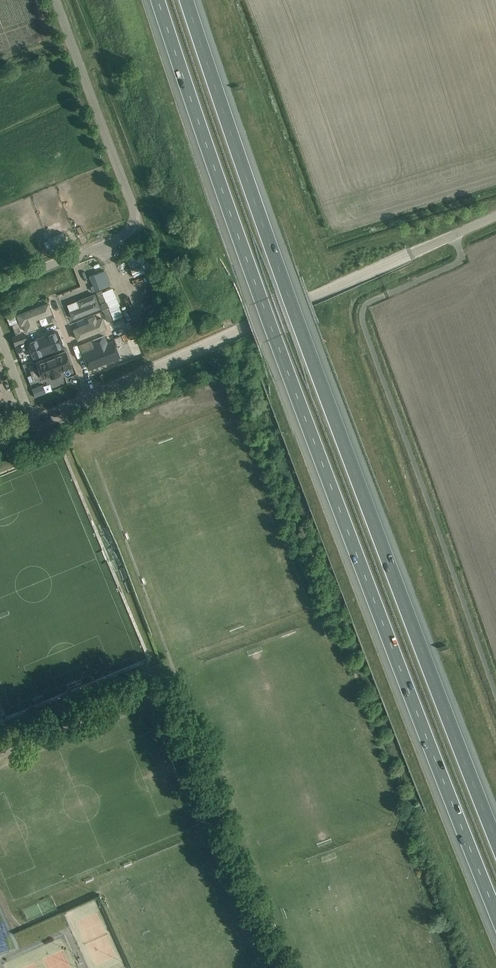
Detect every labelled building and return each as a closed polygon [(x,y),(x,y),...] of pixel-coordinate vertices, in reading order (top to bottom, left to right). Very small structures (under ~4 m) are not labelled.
[(49,237),(53,248),(68,243),(64,232),(49,237)] [(125,260),(133,282),(146,278),(137,255),(125,260)] [(104,270),(90,276),(95,290),(110,285),(104,270)] [(119,305),(112,287),(102,292),(106,300),(106,301),(110,309),(119,305)] [(102,292),(102,290),(96,292),(100,302),(106,300),(102,292)] [(80,309),(71,312),(75,322),(102,312),(96,296),(78,302),(80,309)] [(50,305),(18,317),(22,328),(25,327),(28,335),(42,330),(39,322),(55,316),(50,305)] [(123,315),(119,305),(104,311),(108,321),(111,320),(123,315)] [(23,332),(22,333),(14,312),(6,315),(10,326),(7,327),(12,337),(15,345),(26,341),(23,332)] [(75,331),(80,343),(110,331),(105,320),(101,321),(99,317),(89,321),(91,325),(75,331)] [(60,332),(32,343),(38,357),(65,346),(60,332)] [(123,345),(128,343),(125,334),(114,338),(118,348),(124,346),(123,345)] [(97,351),(86,355),(92,371),(122,360),(116,344),(111,345),(108,336),(93,342),(97,351)] [(66,361),(44,370),(48,380),(70,371),(66,361)] [(36,369),(30,371),(31,375),(34,381),(40,379),(36,369)] [(42,384),(33,388),(36,397),(46,393),(42,384)]
